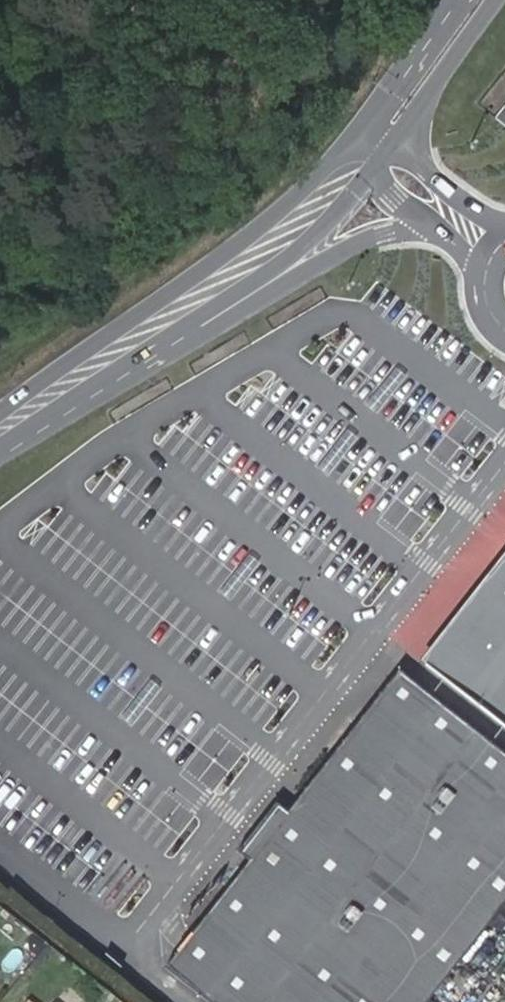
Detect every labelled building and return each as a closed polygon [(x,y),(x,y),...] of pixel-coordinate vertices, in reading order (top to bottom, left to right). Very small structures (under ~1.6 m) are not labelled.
[(504,593),(468,638),(464,643),(431,666),(504,724),(504,560),(502,570),(502,583),(504,593)] [(404,671),(293,813),(283,804),(246,852),(256,860),(173,967),(218,1001),(434,1001),(504,911),(504,750),(404,671)]
